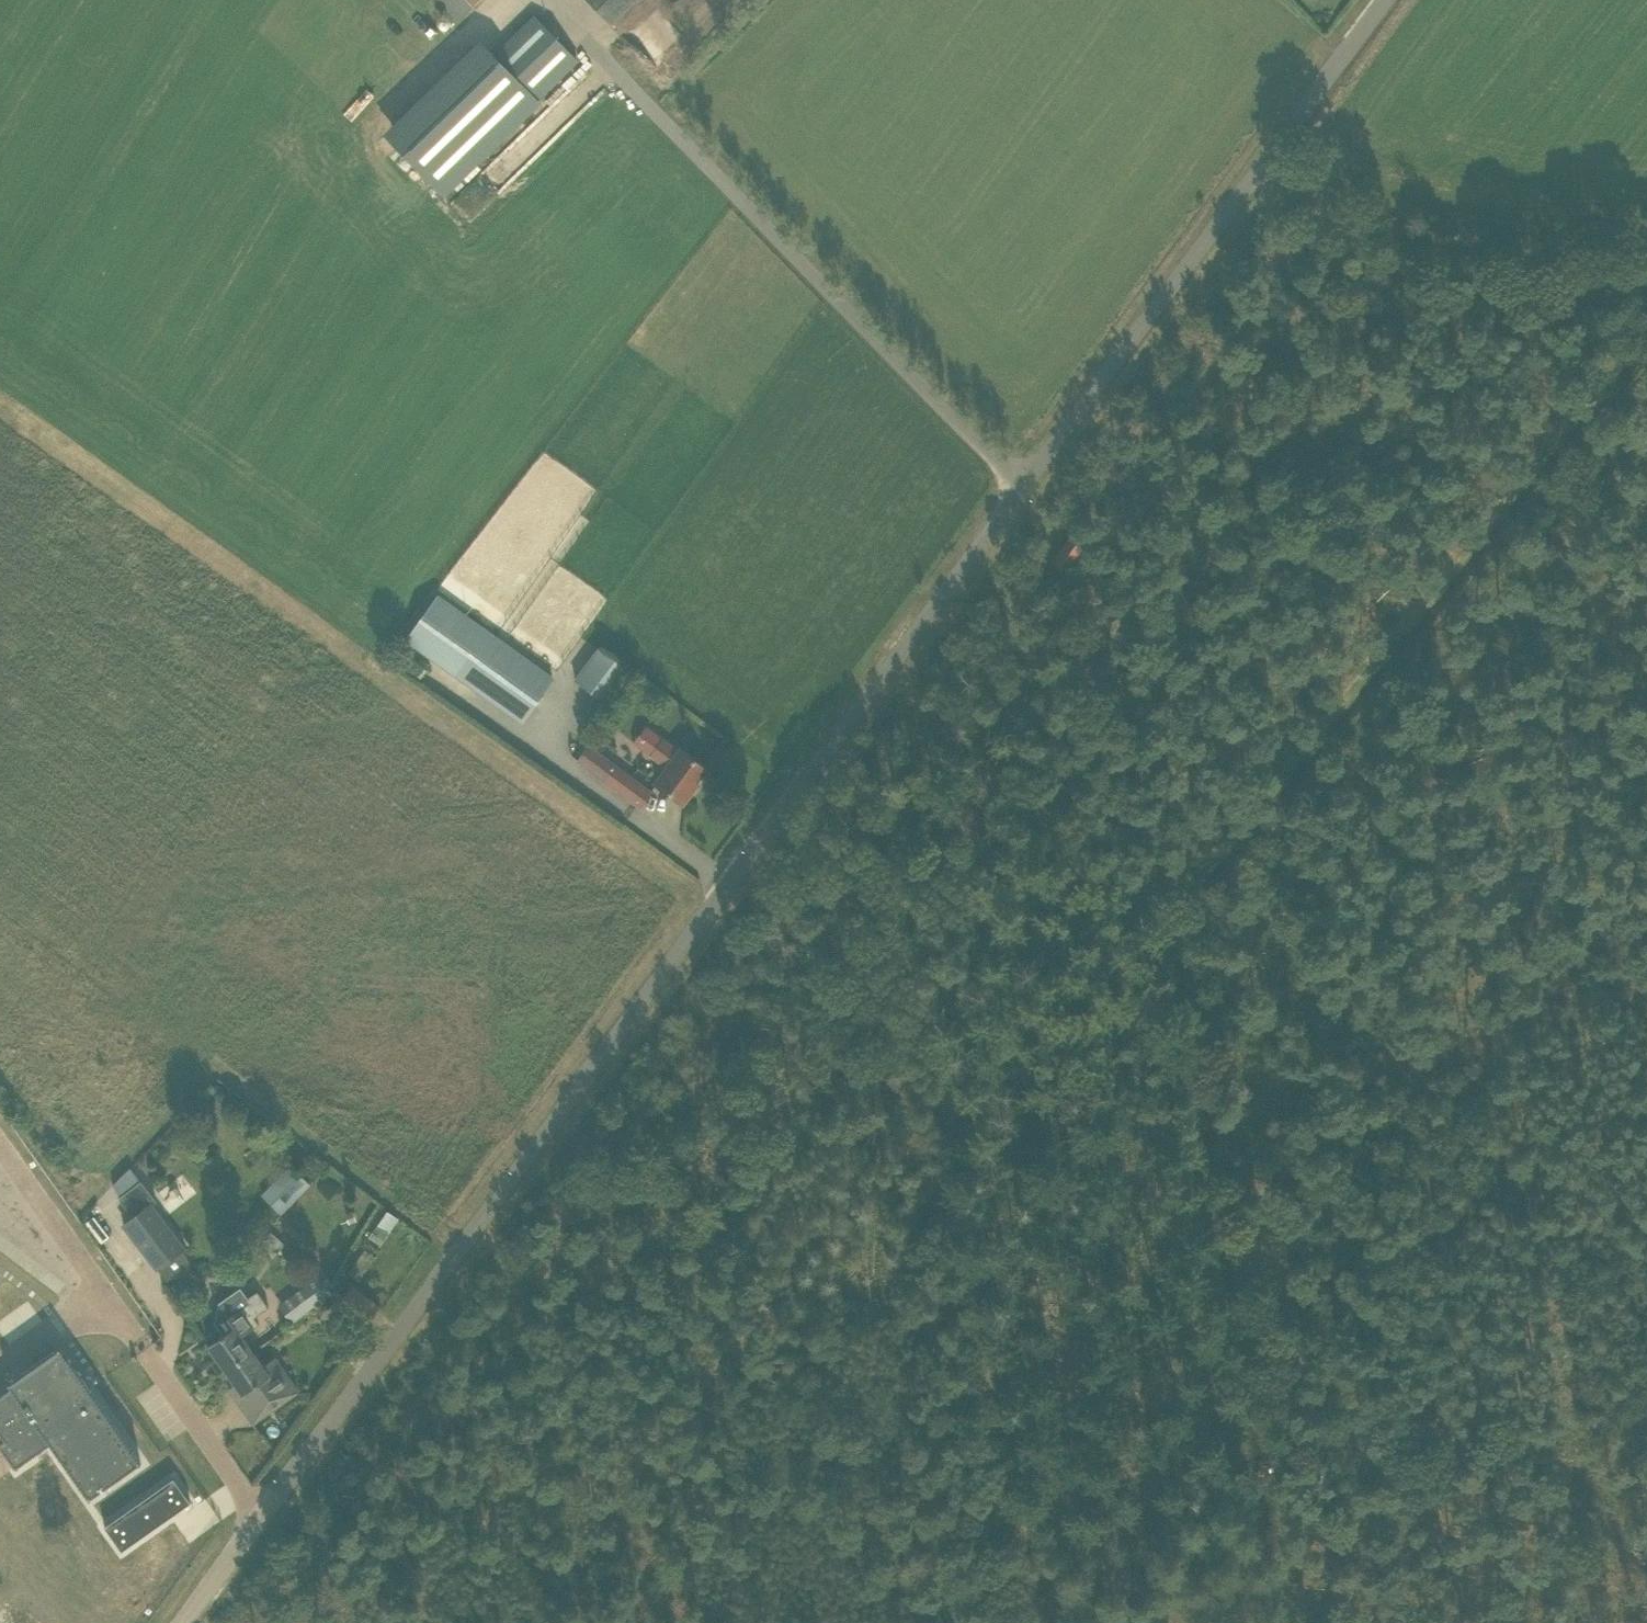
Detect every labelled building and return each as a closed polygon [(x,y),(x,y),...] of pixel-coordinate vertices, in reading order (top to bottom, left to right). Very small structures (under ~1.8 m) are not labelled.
[(458,20),(479,0),(439,0),(458,20)] [(610,21),(631,0),(589,0),(610,21)] [(534,15),(492,56),(536,101),(578,60),(534,15)] [(536,101),(492,56),(408,138),(452,182),(536,101)] [(553,104),(476,175),(481,180),(491,170),(490,169),(500,160),(509,170),(566,117),(553,104)] [(1069,538),(1052,561),(1065,571),(1083,548),(1069,538)] [(520,722),(552,676),(531,661),(439,596),(406,641),(520,722)] [(636,657),(614,639),(606,649),(629,667),(636,657)] [(599,648),(577,676),(605,698),(627,671),(599,648)] [(682,803),(707,770),(680,750),(679,752),(662,740),(652,755),(668,767),(656,783),(682,803)] [(588,746),(577,760),(640,807),(651,792),(588,746)] [(261,1194),(272,1204),(301,1174),(291,1164),(261,1194)] [(118,1198),(133,1216),(150,1203),(151,1205),(157,1201),(140,1180),(118,1198)] [(121,1225),(155,1270),(184,1248),(151,1205),(150,1203),(133,1216),(121,1225)] [(384,1243),(401,1215),(390,1209),(373,1236),(384,1243)] [(331,1292),(320,1276),(305,1288),(304,1287),(283,1303),(295,1319),(331,1292)] [(379,1307),(353,1286),(342,1300),(368,1321),(379,1307)] [(235,1326),(209,1345),(226,1370),(253,1350),(241,1333),(257,1321),(254,1316),(268,1307),(257,1292),(247,1299),(249,1302),(241,1308),(228,1317),(233,1323),(235,1326)] [(50,1443),(90,1499),(141,1463),(59,1347),(8,1384),(11,1389),(1,1396),(0,1395),(0,1433),(5,1440),(0,1443),(0,1446),(16,1468),(50,1443)] [(253,1350),(226,1370),(236,1384),(229,1388),(254,1423),(299,1391),(275,1357),(263,1365),(253,1350)] [(173,1475),(104,1524),(121,1549),(190,1499),(173,1475)]
